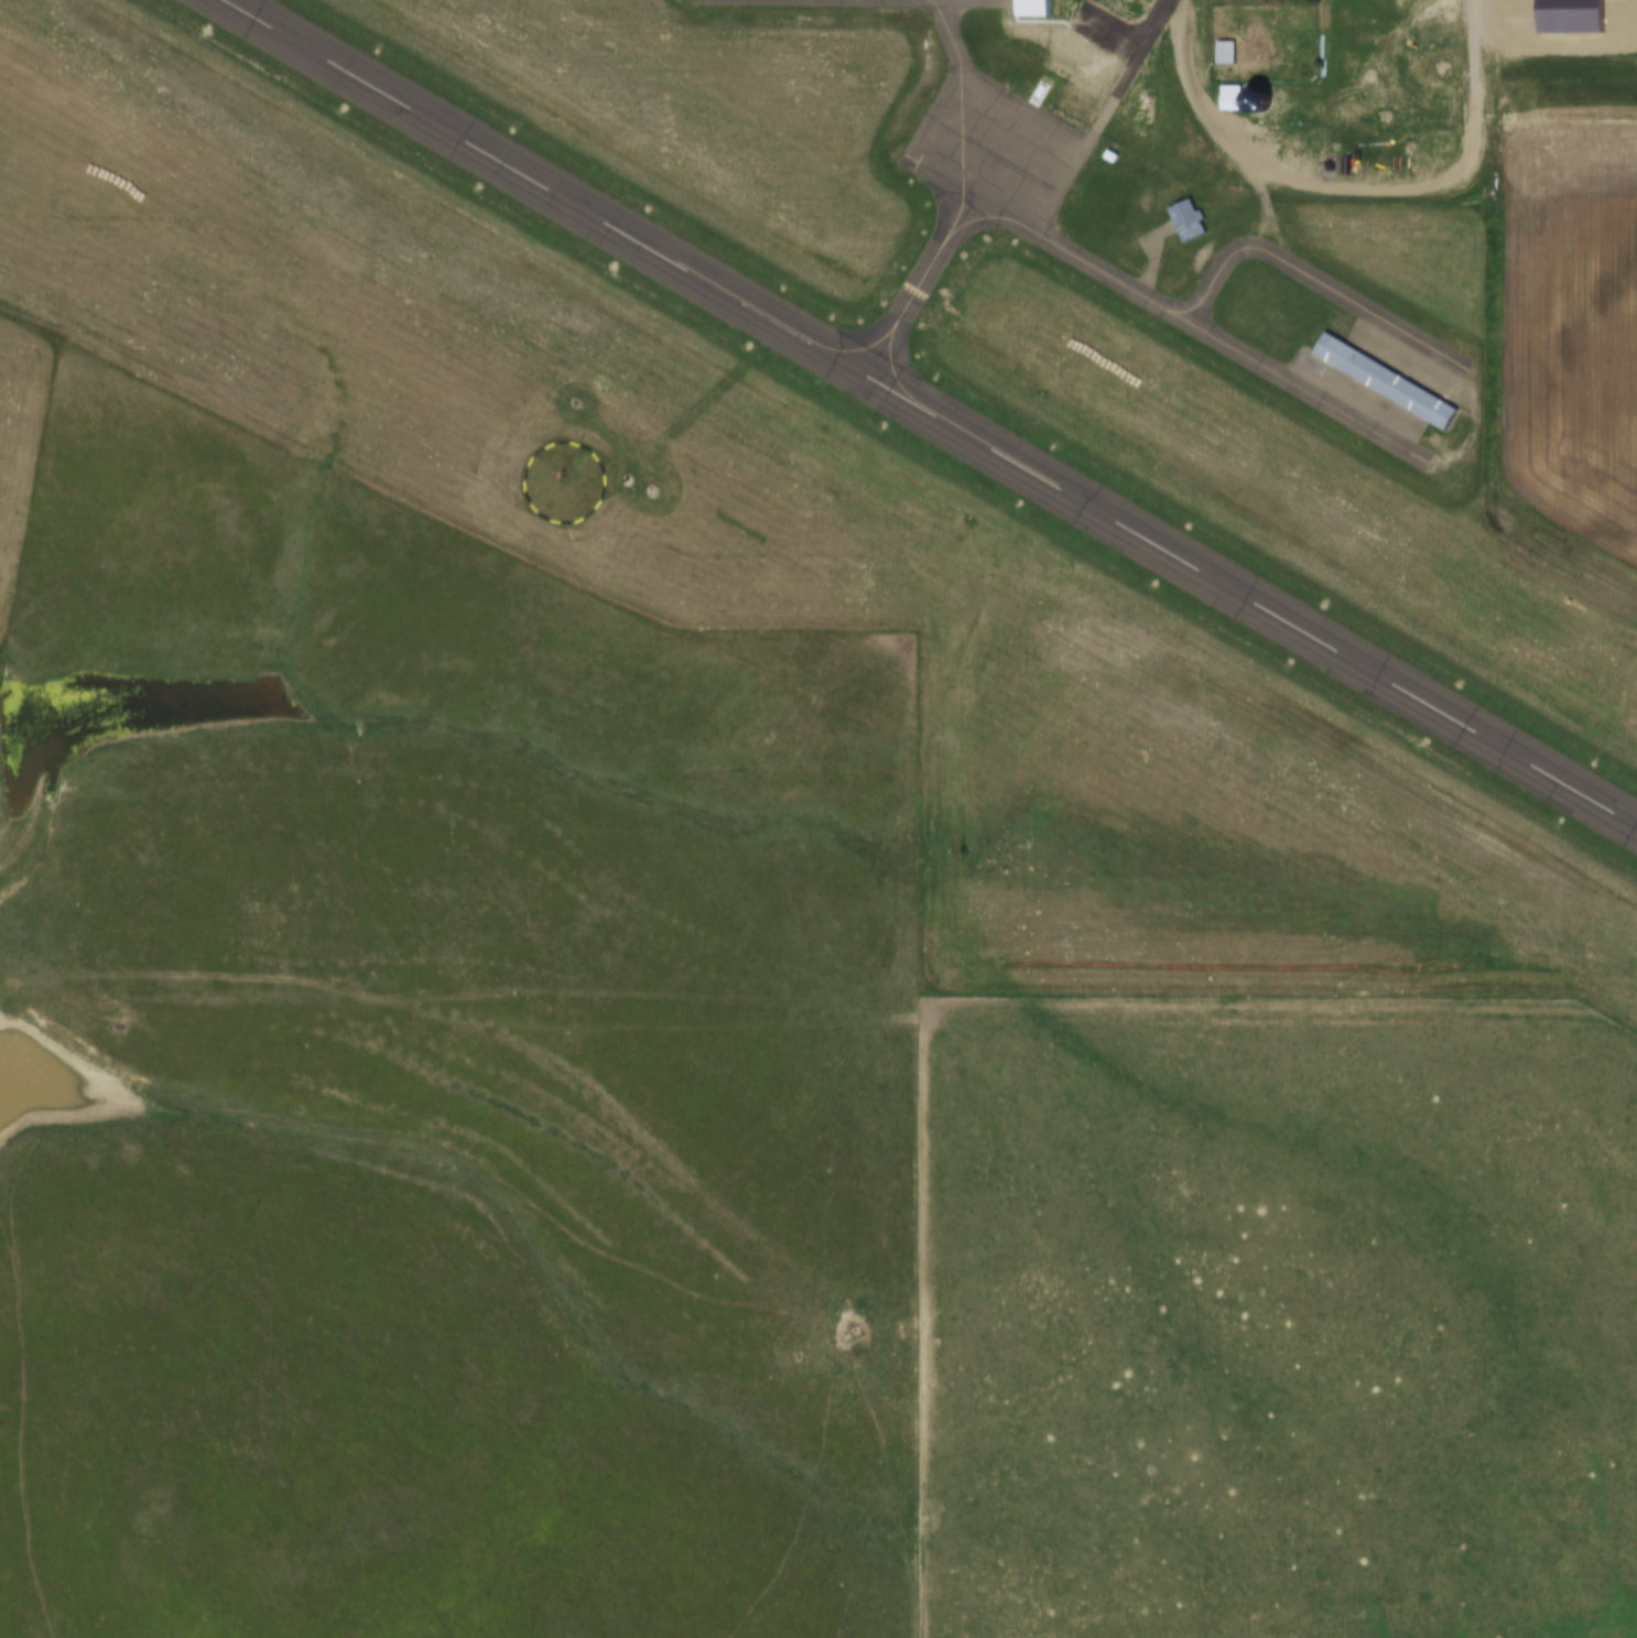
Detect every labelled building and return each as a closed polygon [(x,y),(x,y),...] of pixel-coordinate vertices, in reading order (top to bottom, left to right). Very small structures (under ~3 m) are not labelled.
[(1048,20),(1048,0),(1006,0),(1006,19),(1048,20)] [(1208,67),(1229,68),(1230,44),(1209,43),(1208,67)] [(1211,96),(1211,111),(1229,111),(1229,96),(1211,96)] [(1174,247),(1202,236),(1188,201),(1161,210),(1174,247)] [(1456,412),(1322,335),(1309,358),(1443,435),(1456,412)]
